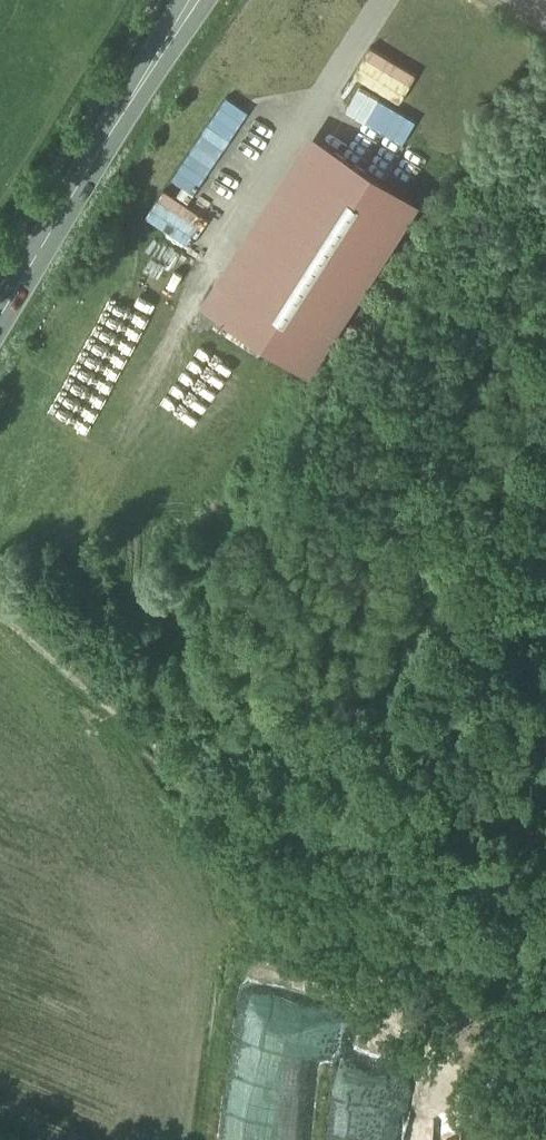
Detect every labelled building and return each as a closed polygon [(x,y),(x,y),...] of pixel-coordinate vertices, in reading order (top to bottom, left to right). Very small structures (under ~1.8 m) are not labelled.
[(406,101),(422,73),(376,47),(360,76),(406,101)] [(201,205),(255,97),(231,85),(177,193),(201,205)] [(407,144),(421,122),(363,86),(349,109),(407,144)] [(328,148),(223,314),(309,369),(415,203),(328,148)]
